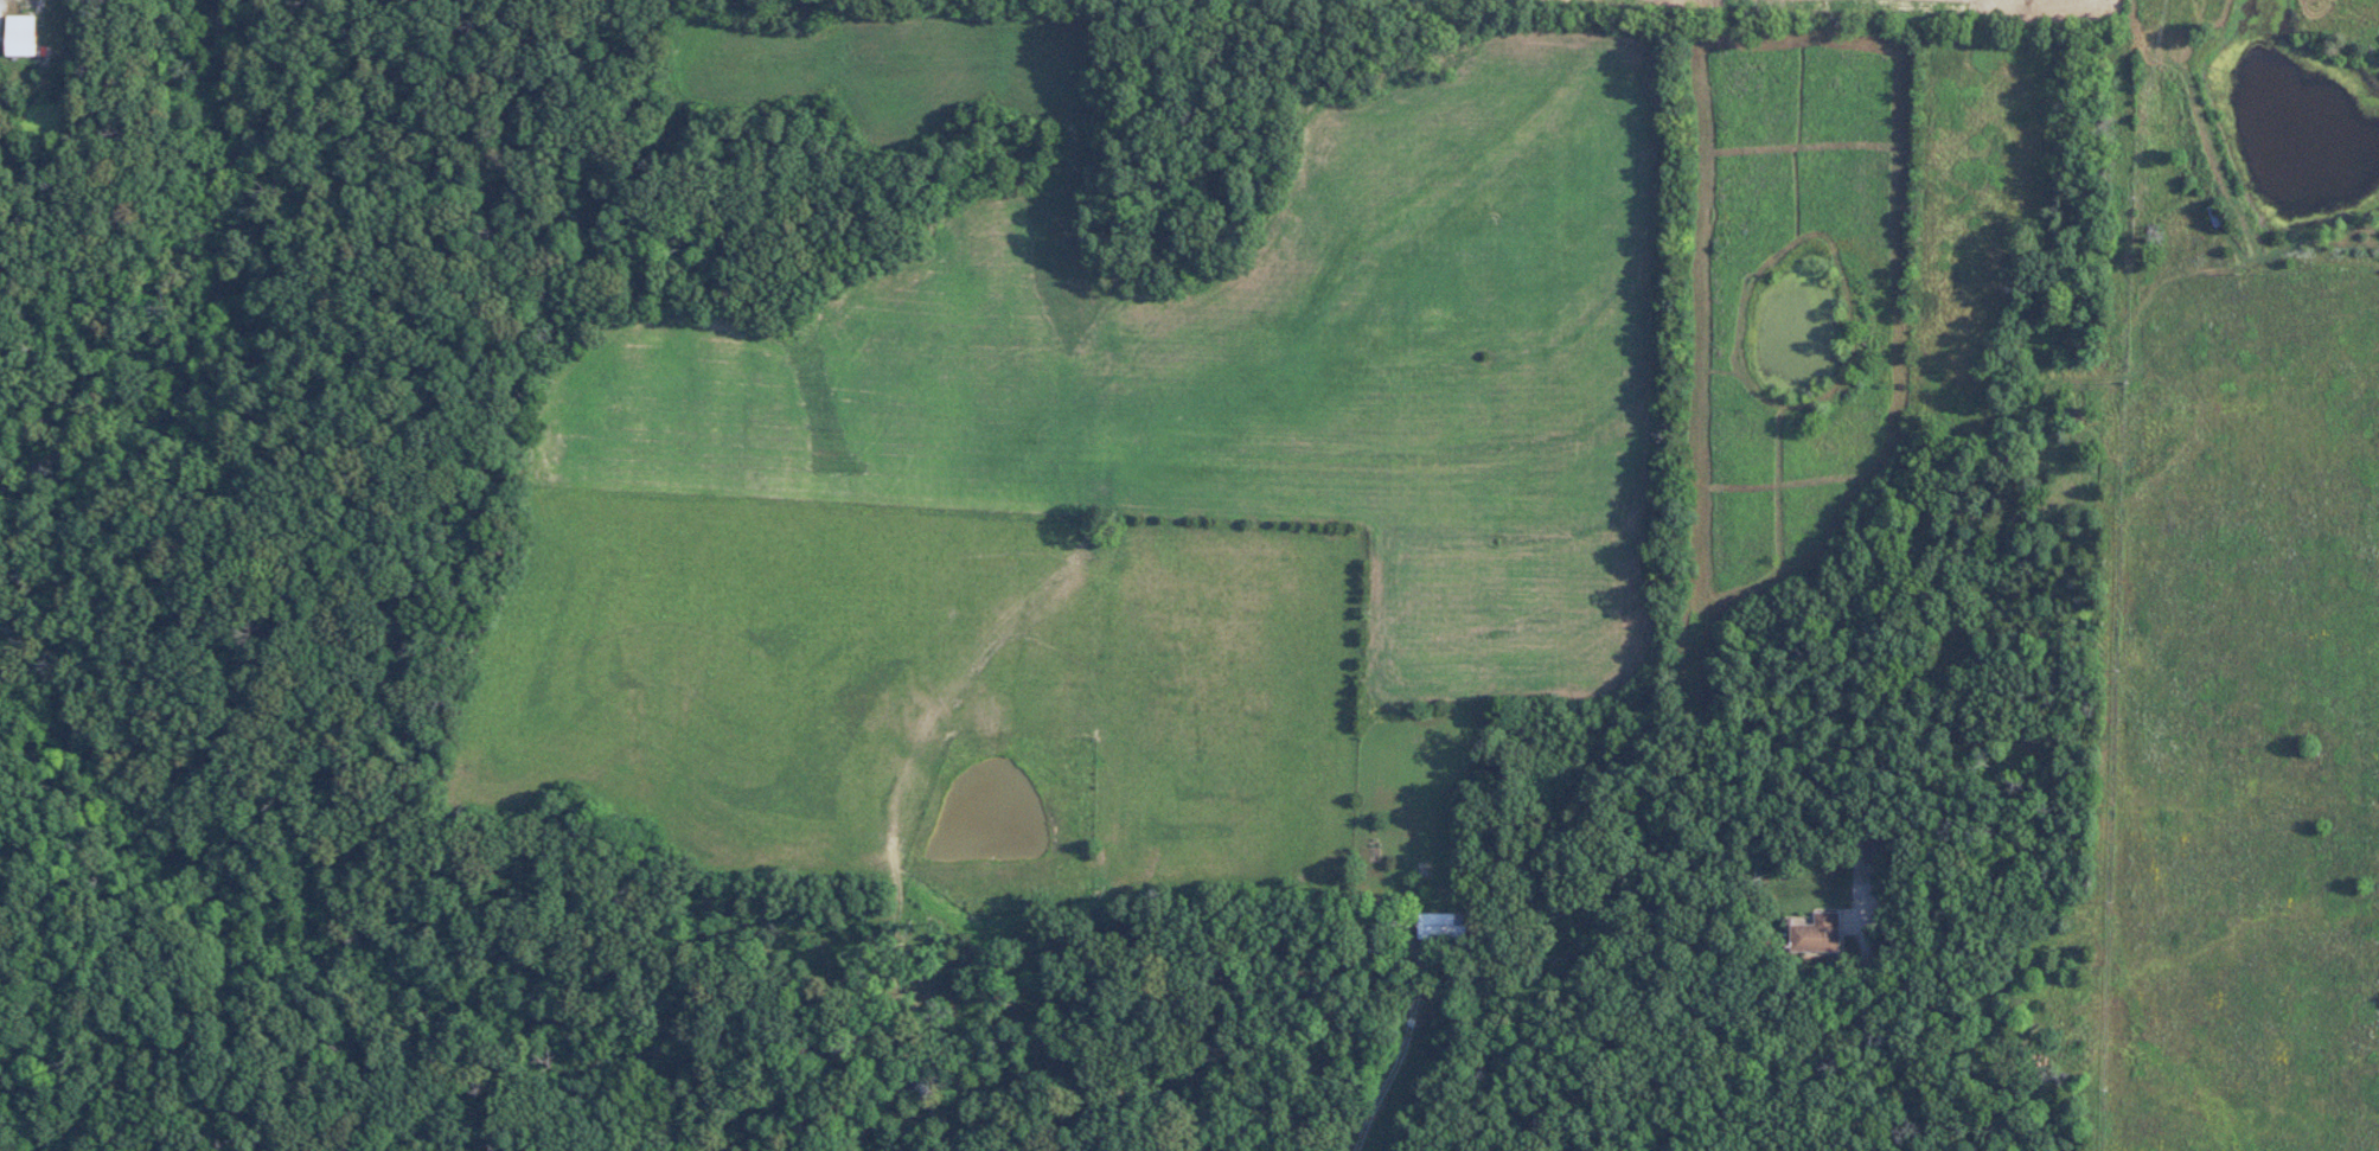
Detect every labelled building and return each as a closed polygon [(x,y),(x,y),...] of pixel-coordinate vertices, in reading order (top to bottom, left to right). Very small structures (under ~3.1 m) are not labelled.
[(43,15),(14,15),(14,55),(43,55),(43,15)] [(1840,911),(1814,911),(1814,924),(1790,924),(1790,952),(1840,952),(1840,911)] [(1467,939),(1467,913),(1418,913),(1418,939),(1467,939)] [(927,1090),(916,1075),(907,1081),(919,1097),(927,1090)]
